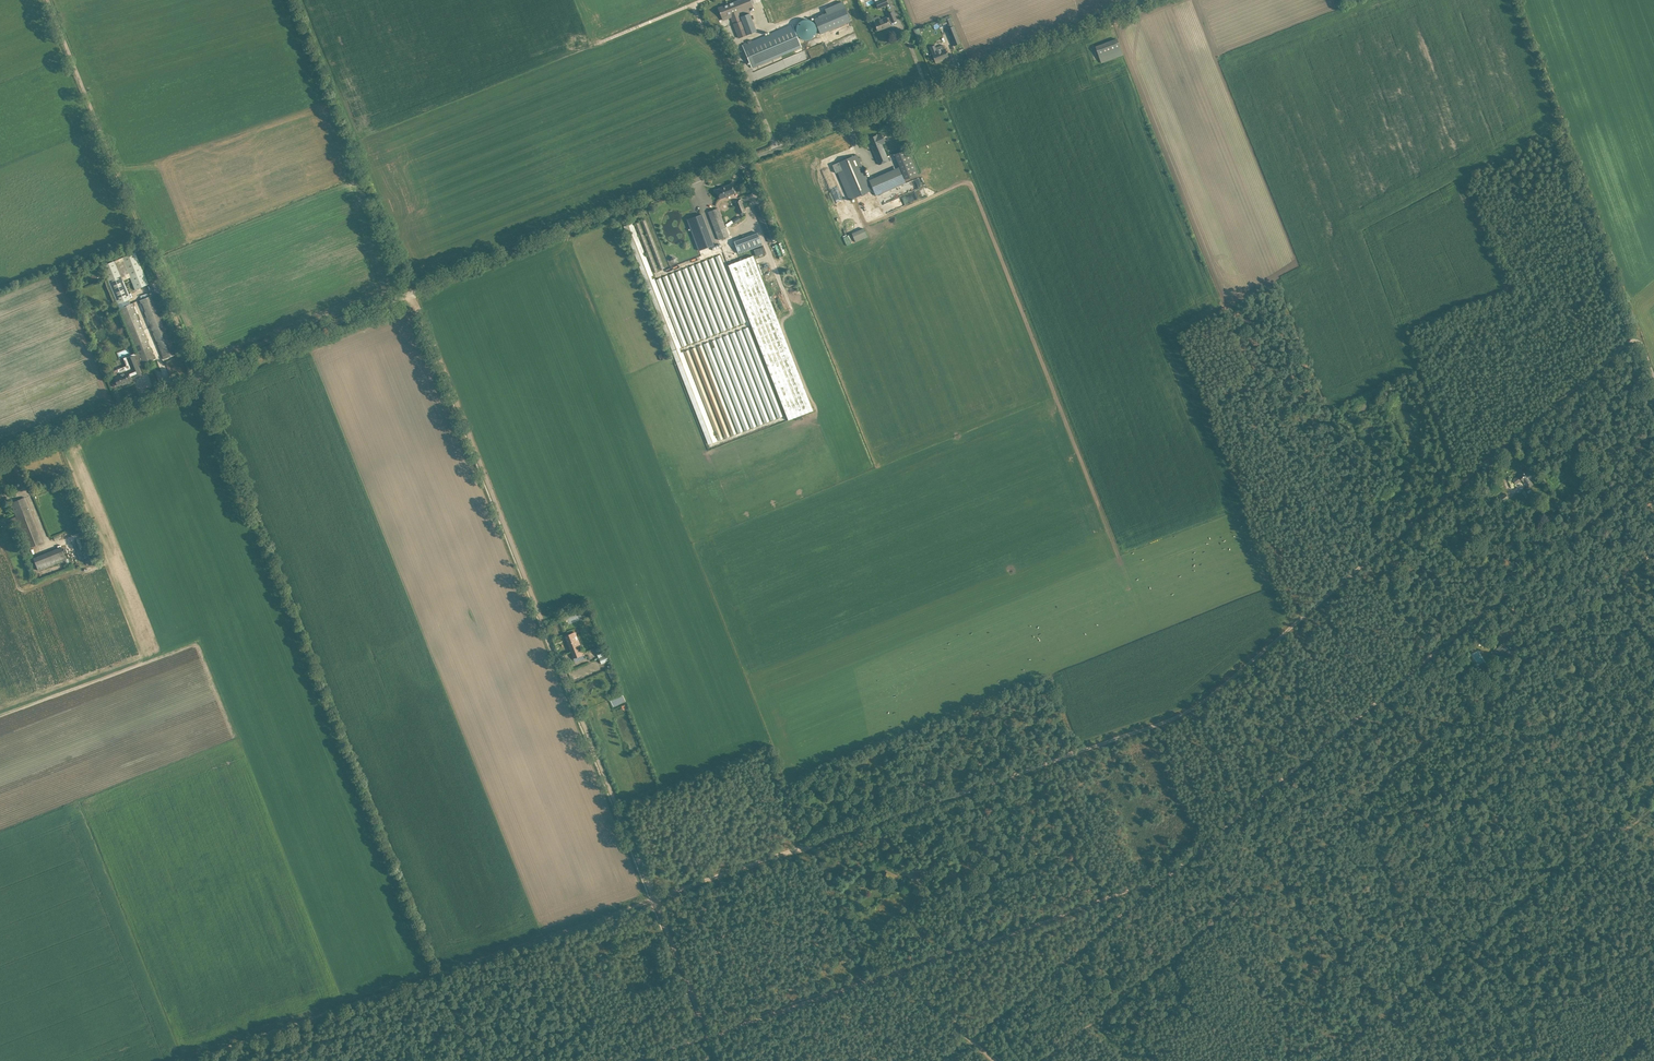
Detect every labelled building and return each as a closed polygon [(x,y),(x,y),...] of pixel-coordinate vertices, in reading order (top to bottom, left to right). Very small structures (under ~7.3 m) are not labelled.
[(722,17),(730,14),(739,38),(756,31),(749,13),(740,17),(738,12),(743,11),(743,12),(753,8),(752,5),(756,3),(755,0),(739,0),(728,4),(718,8),(722,17)] [(878,9),(889,4),(887,0),(875,0),(875,1),(878,9)] [(825,9),(827,13),(814,19),(820,34),(851,21),(844,6),(842,1),(825,9)] [(873,18),(874,23),(878,31),(890,26),(888,23),(892,21),(892,22),(896,20),(893,12),(888,14),(890,17),(886,18),(881,20),(879,15),(873,18)] [(943,18),(944,20),(947,19),(950,27),(953,25),(950,18),(949,16),(943,18)] [(796,29),(796,30),(796,31),(796,32),(797,33),(797,34),(797,35),(798,35),(798,36),(799,37),(800,37),(800,38),(801,38),(802,39),(803,39),(804,39),(805,40),(806,40),(807,40),(808,40),(809,39),(810,39),(811,39),(812,38),(813,37),(814,37),(814,36),(815,35),(815,34),(816,34),(816,33),(816,32),(816,31),(816,30),(816,29),(816,28),(816,27),(816,26),(815,25),(815,24),(815,23),(814,23),(813,22),(813,21),(812,21),(811,21),(810,20),(809,20),(808,19),(807,19),(806,19),(805,19),(804,19),(803,20),(802,20),(801,21),(800,21),(800,22),(799,22),(798,23),(798,24),(797,24),(797,25),(797,26),(796,27),(796,28),(796,29)] [(792,24),(748,43),(742,45),(752,68),(802,47),(792,24)] [(960,43),(958,38),(953,26),(947,28),(954,45),(951,46),(953,49),(956,48),(954,45),(960,43)] [(1095,47),(1097,52),(1101,63),(1123,54),(1117,39),(1095,47)] [(933,59),(934,59),(936,63),(940,61),(940,60),(947,57),(944,49),(946,49),(944,43),(938,46),(941,51),(937,52),(935,48),(934,45),(930,47),(931,50),(933,54),(932,54),(933,55),(931,55),(933,59)] [(829,44),(755,70),(758,78),(832,52),(829,44)] [(882,144),(884,143),(880,134),(868,139),(870,143),(871,142),(873,147),(872,148),(879,164),(889,160),(883,146),(882,144)] [(903,146),(893,150),(905,179),(918,174),(907,149),(905,150),(903,146)] [(836,163),(832,165),(836,173),(839,171),(851,199),(872,190),(859,159),(857,154),(836,163)] [(875,196),(881,193),(901,184),(905,182),(900,170),(870,183),(875,196)] [(735,193),(732,184),(716,190),(720,199),(735,193)] [(734,202),(739,214),(746,211),(741,199),(734,202)] [(708,212),(715,231),(718,240),(729,236),(725,227),(718,208),(708,212)] [(692,221),(689,223),(699,250),(714,245),(702,214),(691,218),(692,221)] [(731,224),(732,226),(741,220),(739,216),(734,219),(730,222),(726,224),(727,227),(731,224)] [(660,269),(664,268),(645,218),(642,220),(660,269)] [(638,221),(634,223),(639,235),(643,233),(638,221)] [(652,284),(655,283),(633,222),(625,225),(644,280),(648,279),(647,275),(649,274),(652,284)] [(864,228),(851,232),(855,242),(867,237),(864,228)] [(734,241),(739,254),(763,245),(758,232),(734,241)] [(763,246),(753,249),(756,256),(765,252),(763,246)] [(121,258),(135,289),(148,284),(135,252),(121,258)] [(728,265),(788,420),(813,410),(753,255),(728,265)] [(102,266),(117,304),(129,299),(131,298),(115,260),(102,266)] [(152,295),(139,300),(152,331),(163,359),(177,354),(174,349),(152,295)] [(129,299),(117,304),(119,308),(131,304),(129,299)] [(131,304),(119,308),(137,352),(142,364),(155,359),(132,303),(131,304)] [(117,369),(112,371),(113,376),(117,385),(124,383),(125,384),(133,381),(132,378),(134,377),(135,378),(141,375),(137,365),(142,364),(137,352),(135,353),(136,355),(133,356),(134,358),(128,361),(131,369),(119,374),(117,369)] [(698,417),(707,444),(724,438),(736,434),(728,409),(722,411),(724,418),(719,420),(719,423),(715,424),(711,413),(698,417)] [(1516,484),(1519,481),(1522,479),(1524,481),(1529,488),(1534,484),(1528,478),(1531,475),(1526,469),(1516,477),(1513,480),(1516,484)] [(1505,493),(1498,498),(1502,503),(1509,497),(1505,493)] [(1519,495),(1514,503),(1521,507),(1522,504),(1526,506),(1529,500),(1519,495)] [(11,502),(13,508),(29,547),(42,542),(25,497),(11,502)] [(15,517),(3,522),(5,527),(17,521),(15,517)] [(62,547),(33,558),(38,570),(67,559),(62,547)] [(567,617),(569,623),(581,619),(578,613),(567,617)] [(575,632),(573,633),(565,636),(575,663),(586,659),(578,640),(575,632)] [(1495,650),(1501,655),(1507,649),(1501,643),(1495,650)] [(595,649),(599,657),(606,654),(602,645),(598,647),(595,649)] [(886,880),(892,882),(895,876),(887,872),(885,876),(887,877),(886,880)]
